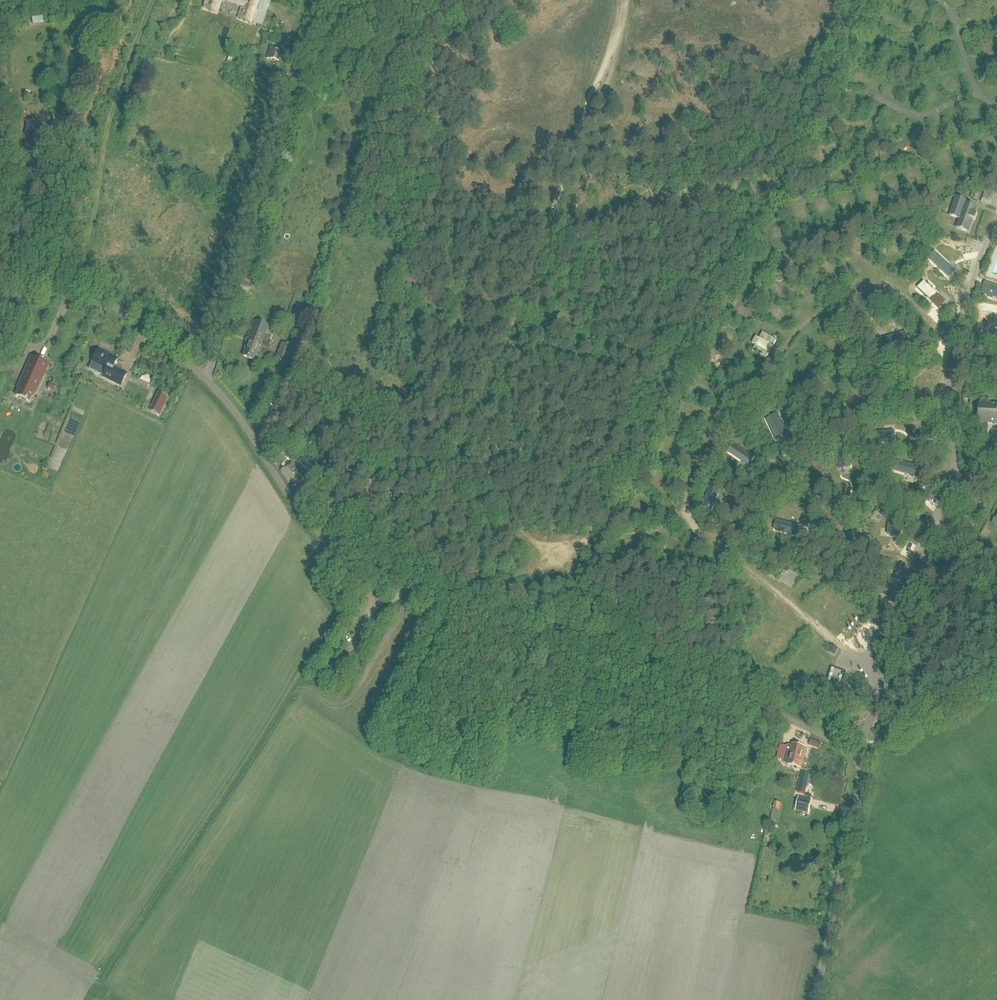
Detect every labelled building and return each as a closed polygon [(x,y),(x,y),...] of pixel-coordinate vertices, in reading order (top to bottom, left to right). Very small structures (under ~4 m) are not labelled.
[(259,0),(258,0),(207,0),(204,9),(217,14),(221,1),(242,8),(238,20),(251,24),(259,0)] [(267,59),(280,63),(283,51),(270,47),(267,59)] [(830,81),(843,86),(847,79),(834,73),(830,81)] [(25,155),(41,156),(42,135),(40,135),(41,124),(26,123),(25,155)] [(977,201),(979,194),(973,192),(971,199),(977,201)] [(961,220),(959,224),(957,229),(969,234),(978,208),(966,204),(967,202),(957,198),(951,216),(961,220)] [(982,294),(994,298),(996,300),(996,288),(985,284),(985,285),(982,294)] [(251,332),(244,350),(246,350),(243,357),(254,361),(259,346),(261,347),(269,327),(255,322),(251,332)] [(885,337),(890,346),(901,340),(896,331),(885,337)] [(756,346),(753,352),(766,359),(777,341),(763,333),(760,339),(756,337),(752,344),(756,346)] [(275,361),(293,369),(300,352),(282,344),(275,361)] [(127,375),(114,368),(118,360),(99,350),(92,363),(106,371),(103,378),(121,387),(127,375)] [(17,385),(19,386),(15,394),(29,401),(33,392),(35,393),(50,365),(33,355),(17,385)] [(164,420),(172,401),(162,397),(154,416),(164,420)] [(981,400),(981,408),(979,434),(988,434),(989,424),(996,425),(996,405),(990,405),(990,400),(981,400)] [(767,420),(776,439),(788,434),(779,415),(767,420)] [(871,434),(871,443),(895,441),(895,432),(871,434)] [(834,446),(839,466),(851,464),(847,443),(846,443),(834,446)] [(730,451),(750,465),(755,457),(735,444),(730,451)] [(295,488),(303,482),(299,476),(305,472),(308,478),(317,472),(306,457),(298,463),(302,468),(296,472),(291,465),(281,472),(289,483),(291,482),(295,488)] [(916,467),(893,461),(890,471),(914,477),(916,467)] [(702,507),(711,510),(719,487),(711,484),(702,507)] [(643,520),(646,512),(640,509),(637,517),(643,520)] [(888,535),(901,536),(903,515),(890,514),(888,535)] [(774,530),(797,536),(799,527),(776,521),(774,530)] [(800,597),(808,584),(795,577),(788,590),(800,597)] [(834,656),(838,649),(831,645),(827,653),(834,656)] [(800,768),(806,748),(793,745),(792,746),(789,746),(787,747),(783,762),(784,764),(788,765),(800,768)] [(801,773),(797,793),(805,795),(810,775),(801,773)] [(795,811),(808,814),(811,800),(798,797),(795,811)]
